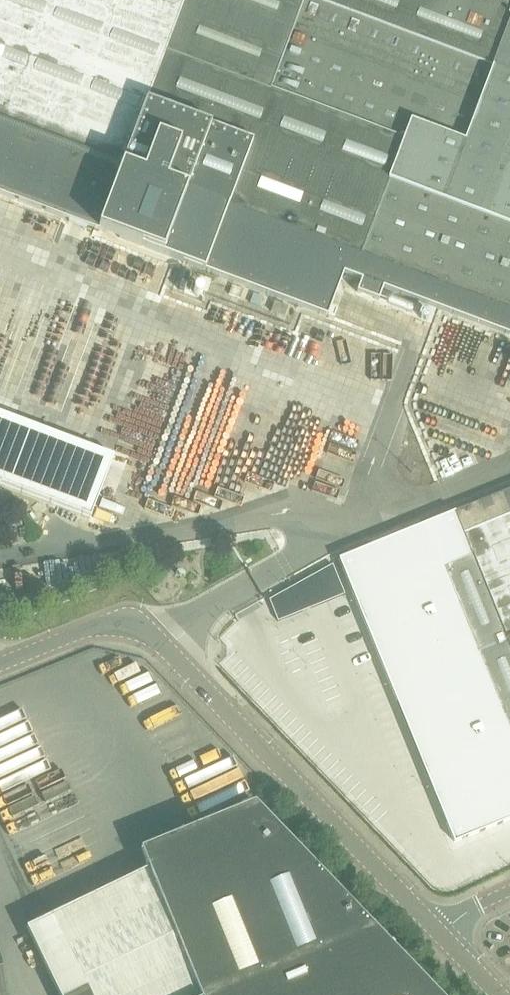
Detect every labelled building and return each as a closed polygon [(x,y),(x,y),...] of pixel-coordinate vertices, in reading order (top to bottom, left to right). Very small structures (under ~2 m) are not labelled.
[(98,231),(103,219),(109,225),(122,230),(119,238),(327,316),(343,272),(361,279),(357,292),(380,299),(384,287),(509,334),(509,0),(0,0),(0,194),(98,231)] [(221,290),(190,388),(213,395),(218,379),(236,385),(243,366),(238,364),(258,302),(221,290)] [(275,301),(271,311),(284,316),(288,307),(275,301)] [(339,559),(454,841),(509,818),(509,490),(456,512),(339,559)] [(27,928),(59,994),(440,994),(255,803),(141,850),(149,869),(27,928)] [(382,910),(372,900),(365,907),(375,918),(382,910)]
